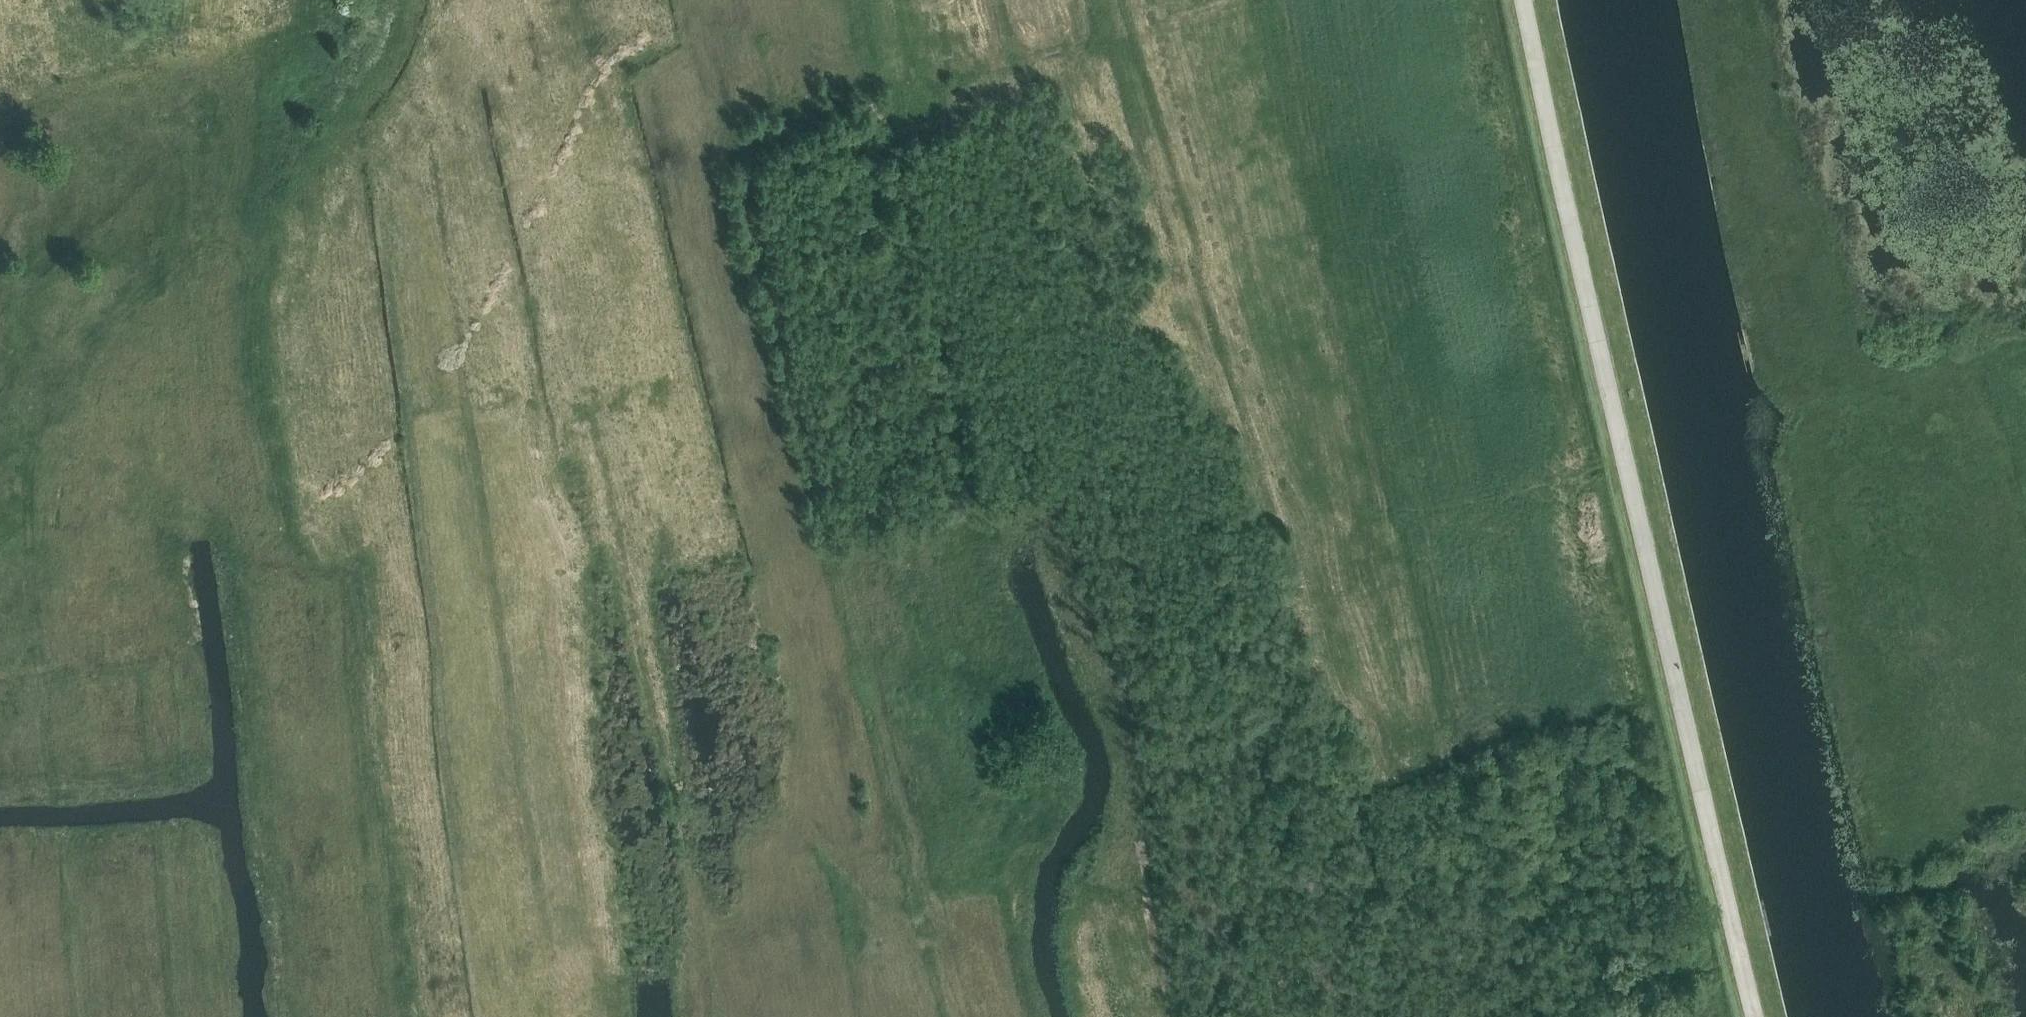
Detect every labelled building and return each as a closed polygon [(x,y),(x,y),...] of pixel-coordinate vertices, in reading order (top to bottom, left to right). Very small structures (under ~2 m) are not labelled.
[(1540,702),(1526,704),(1528,716),(1542,715),(1540,702)]
